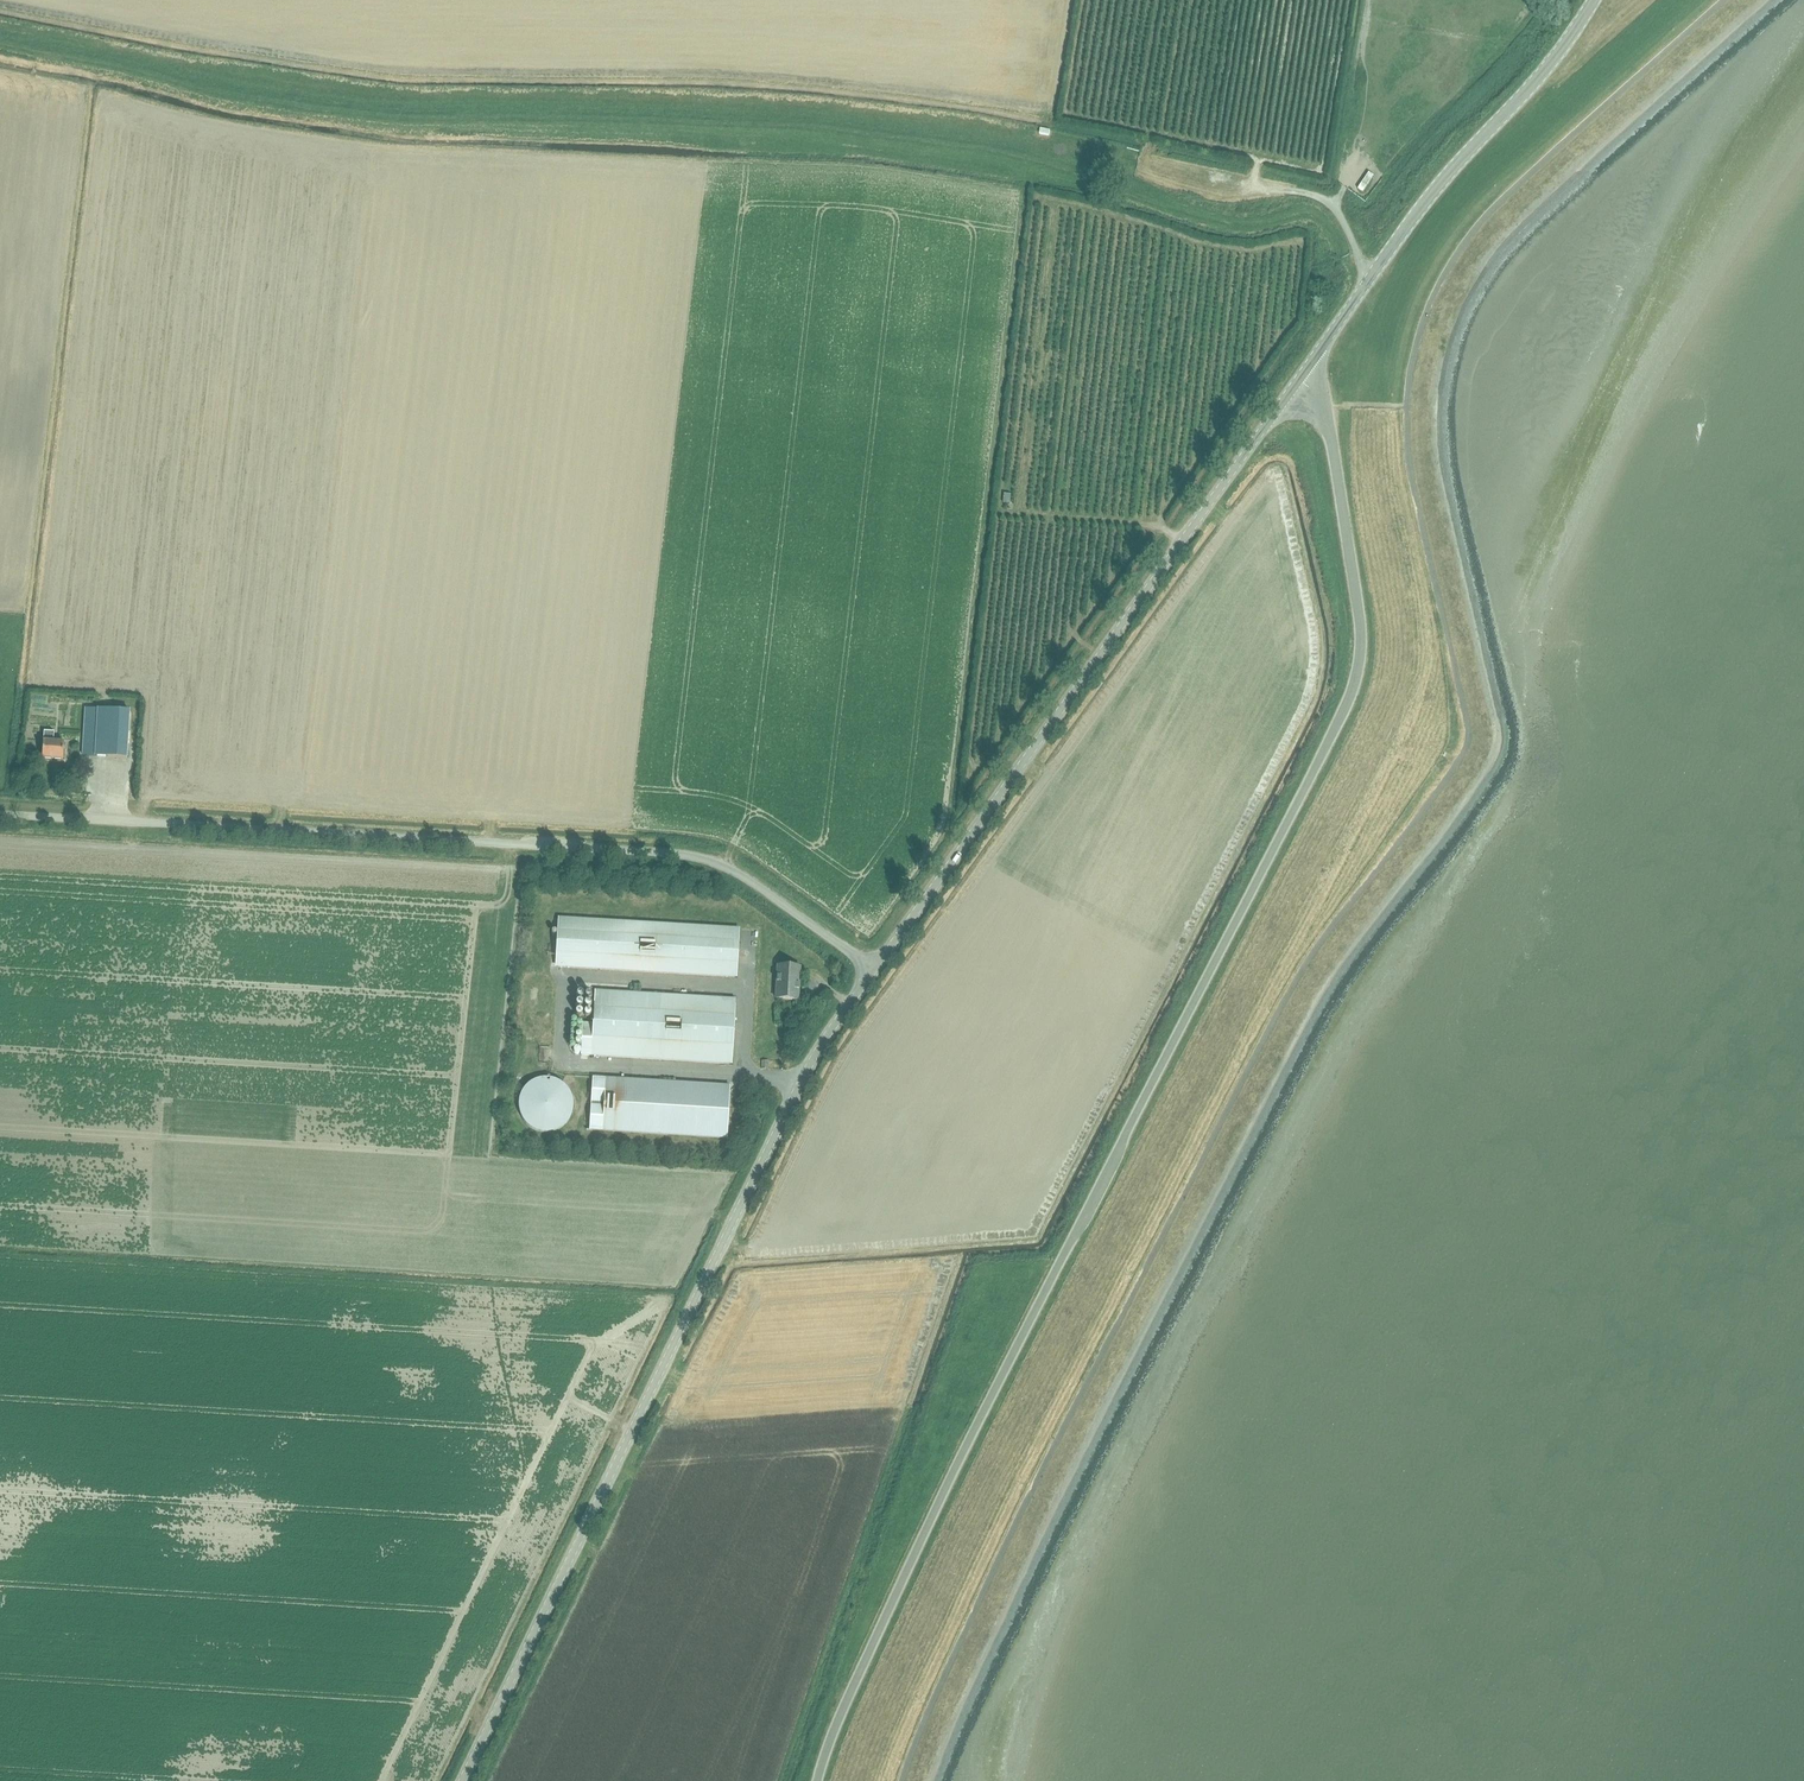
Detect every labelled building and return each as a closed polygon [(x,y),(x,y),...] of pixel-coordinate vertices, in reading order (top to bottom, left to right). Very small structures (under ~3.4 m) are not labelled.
[(1047,130),(1048,123),(1038,121),(1036,128),(1047,130)] [(1362,186),(1371,168),(1365,165),(1356,183),(1362,186)] [(129,711),(86,708),(83,756),(126,759),(129,711)] [(44,732),(42,758),(63,760),(64,743),(53,742),(54,732),(44,732)] [(653,893),(653,886),(631,885),(631,892),(653,893)] [(557,967),(735,978),(737,928),(560,918),(557,967)] [(799,967),(778,966),(776,999),(798,1000),(799,967)] [(593,1056),(730,1064),(733,999),(665,995),(666,986),(628,984),(627,992),(597,991),(593,1056)] [(594,1077),(590,1130),(604,1131),(725,1138),(728,1086),(607,1078),(594,1077)] [(573,1110),(573,1105),(573,1100),(572,1096),(570,1092),(567,1088),(564,1085),(561,1082),(557,1080),(552,1078),(548,1078),(543,1078),(539,1079),(534,1080),(530,1083),(527,1086),(524,1089),(521,1093),(520,1097),(519,1102),(519,1107),(519,1111),(521,1115),(523,1120),(526,1123),(529,1126),(533,1129),(537,1131),(542,1132),(546,1132),(551,1132),(555,1131),(560,1129),(564,1126),(567,1123),(570,1119),(572,1114),(573,1110)]
